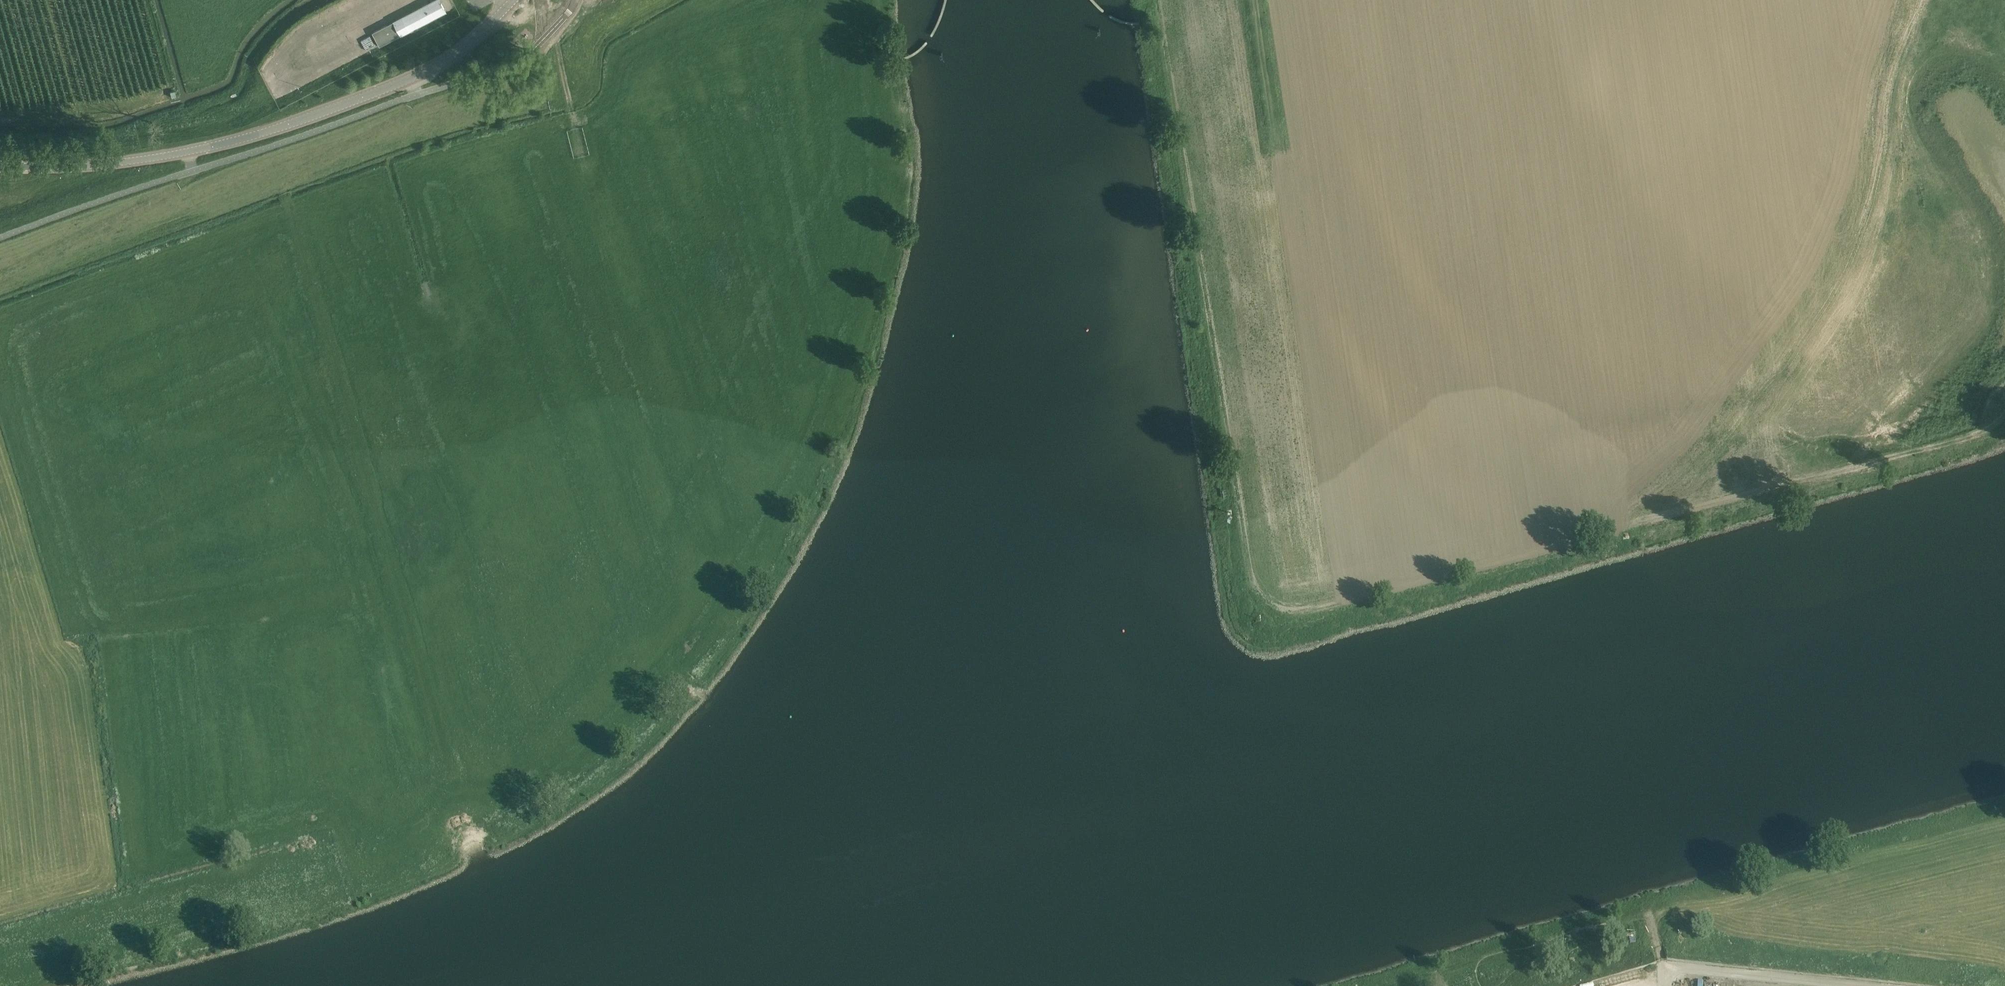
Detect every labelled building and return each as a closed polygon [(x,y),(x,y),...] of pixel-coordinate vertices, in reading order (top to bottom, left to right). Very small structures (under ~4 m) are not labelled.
[(401,35),(446,12),(440,0),(434,0),(430,2),(393,21),(394,21),(373,32),(380,46),(401,35)]
